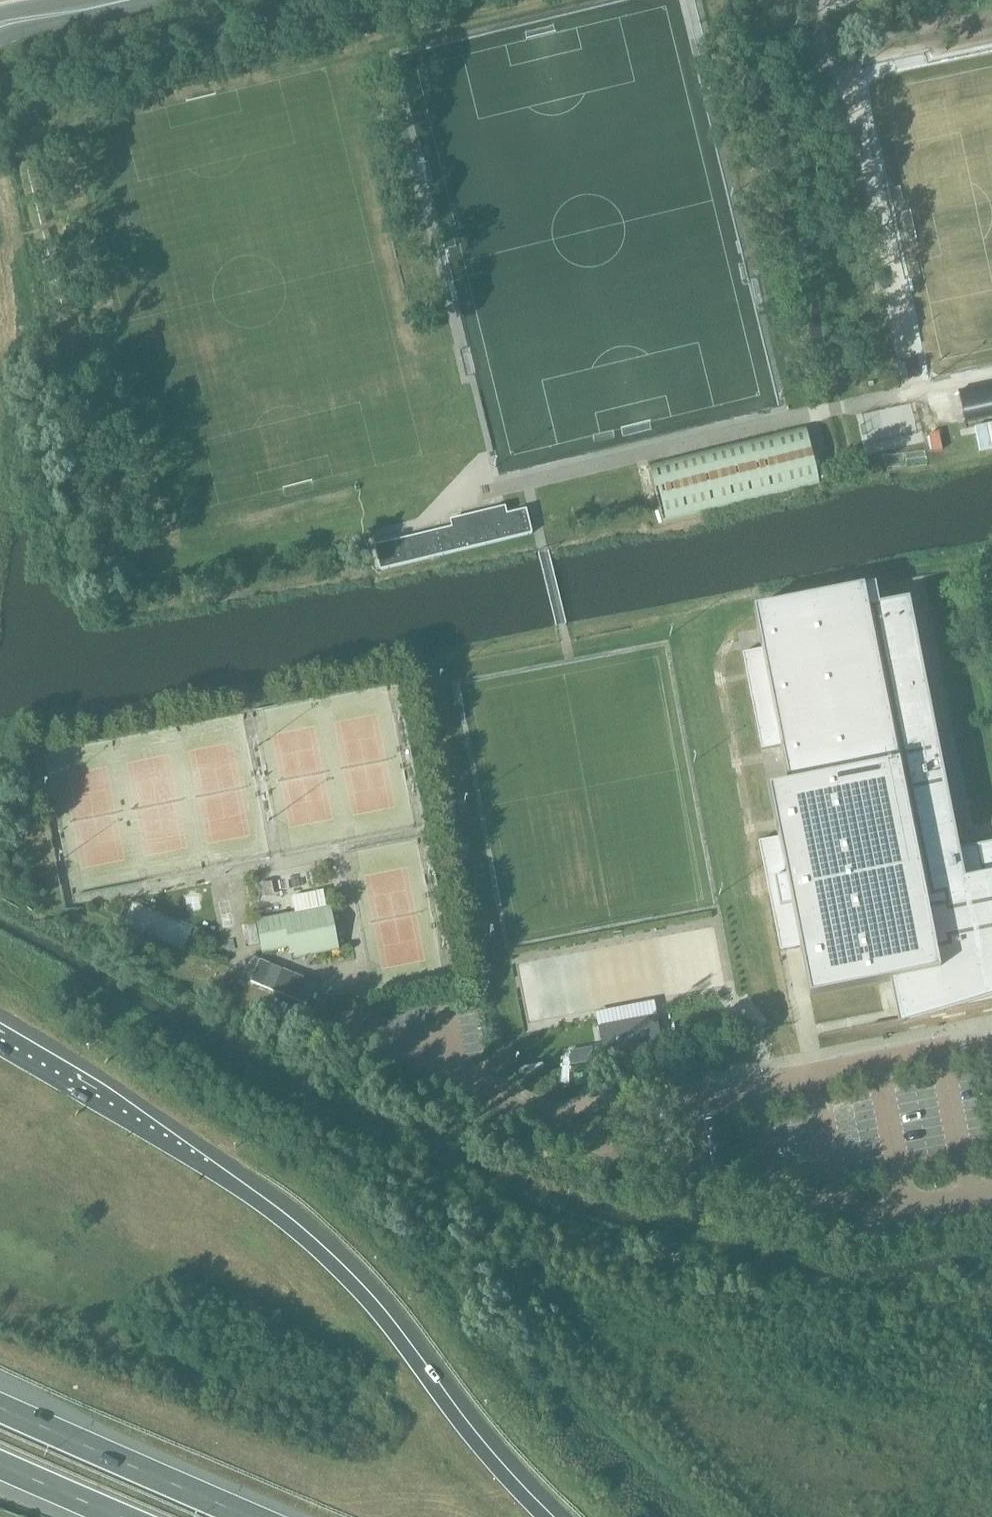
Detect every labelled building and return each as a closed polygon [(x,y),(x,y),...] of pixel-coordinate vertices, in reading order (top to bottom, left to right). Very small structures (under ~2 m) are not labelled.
[(958,392),(964,422),(985,417),(991,416),(991,385),(958,392)] [(924,400),(854,416),(860,441),(930,424),(926,407),(924,400)] [(976,427),(981,450),(991,448),(991,423),(976,427)] [(807,426),(651,464),(665,523),(822,484),(807,426)] [(532,533),(526,510),(491,518),(490,514),(467,520),(468,524),(374,546),(380,570),(532,533)] [(924,576),(878,583),(881,601),(912,596),(915,616),(930,614),(924,576)] [(991,996),(991,842),(958,848),(908,598),(878,604),(874,585),(753,609),(761,649),(742,653),(761,749),(780,746),(788,784),(768,788),(778,837),(758,842),(780,951),(799,947),(809,996),(889,981),(898,1025),(991,996)] [(256,921),(262,954),(289,949),(291,960),(338,950),(330,907),(256,921)] [(257,954),(248,977),(308,1002),(317,980),(257,954)] [(665,1016),(607,1028),(612,1056),(670,1044),(665,1016)] [(592,1056),(579,1058),(581,1067),(594,1064),(592,1056)] [(581,1073),(572,1075),(574,1086),(583,1084),(581,1073)]
